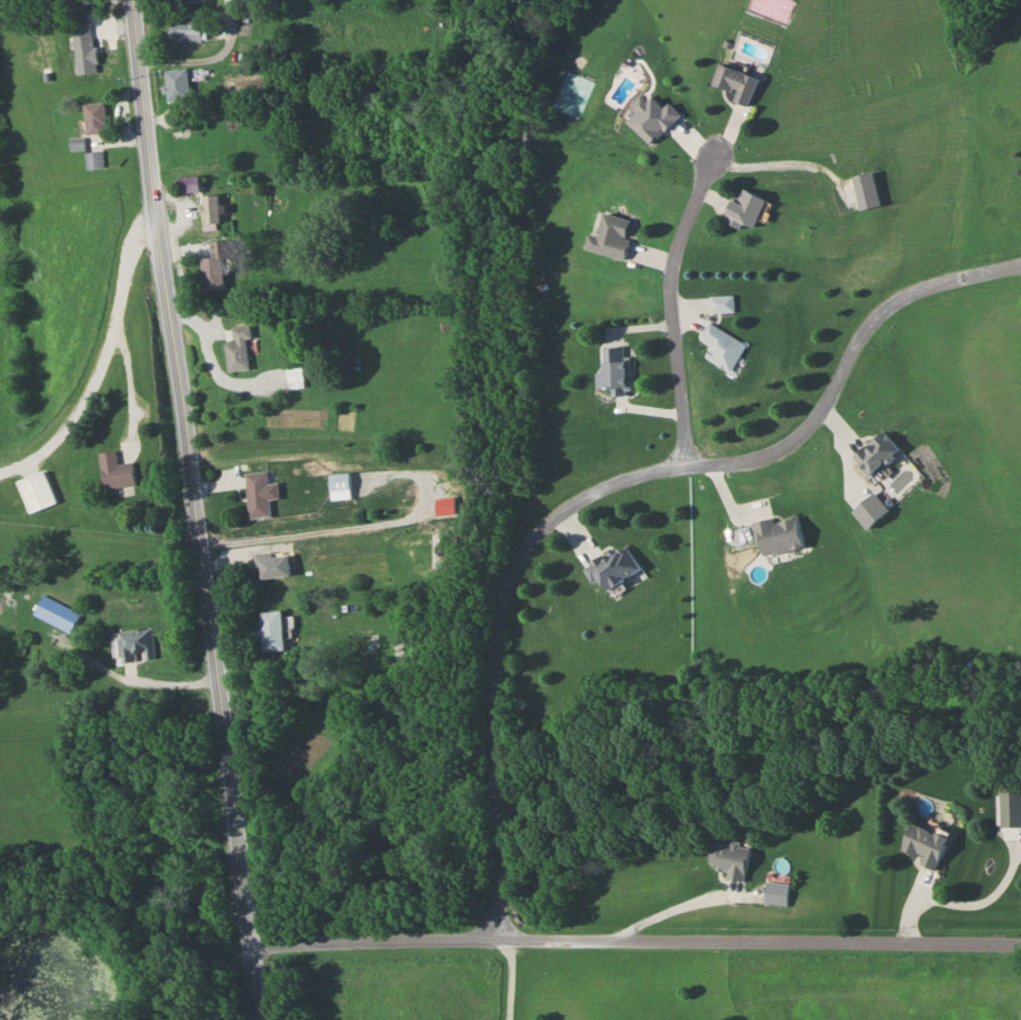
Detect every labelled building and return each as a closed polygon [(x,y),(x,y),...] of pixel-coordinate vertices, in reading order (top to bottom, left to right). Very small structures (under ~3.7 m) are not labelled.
[(200,40),(200,22),(167,22),(167,40),(200,40)] [(747,105),(757,77),(718,62),(710,83),(735,92),(732,100),(747,105)] [(230,67),(230,94),(244,94),(244,67),(230,67)] [(164,69),(165,100),(188,98),(186,68),(164,69)] [(84,133),(104,133),(104,102),(84,102),(84,133)] [(84,167),(101,167),(101,151),(84,151),(84,167)] [(857,208),(878,204),(873,171),(851,174),(857,208)] [(198,175),(182,176),(182,191),(198,191),(198,175)] [(736,201),(730,198),(723,214),(751,228),(765,200),(742,188),(736,201)] [(203,224),(219,224),(219,194),(203,194),(203,224)] [(621,258),(631,219),(600,211),(595,234),(587,232),(583,249),(621,258)] [(201,290),(223,290),(222,241),(211,241),(212,256),(200,257),(201,290)] [(732,295),(707,295),(707,311),(732,311),(732,295)] [(225,369),(246,368),(244,337),(249,337),(248,321),(230,322),(231,342),(223,342),(225,369)] [(745,344),(706,321),(697,336),(709,343),(701,355),(728,372),(745,344)] [(600,371),(595,371),(595,387),(610,387),(610,393),(627,393),(626,345),(600,346),(600,371)] [(300,367),(286,368),(286,386),(300,386),(300,367)] [(853,459),(871,476),(899,447),(881,430),(853,459)] [(131,461),(116,463),(115,449),(98,451),(101,488),(134,485),(131,461)] [(275,482),(265,483),(264,471),(243,473),(247,518),(269,517),(268,499),(277,498),(275,482)] [(328,489),(348,489),(347,473),(327,473),(328,489)] [(21,507),(48,507),(48,475),(21,475),(21,507)] [(802,547),(795,514),(752,523),(759,556),(802,547)] [(639,569),(623,542),(582,567),(591,582),(596,579),(603,590),(639,569)] [(253,554),(254,578),(289,576),(288,552),(253,554)] [(79,612),(40,594),(31,614),(69,632),(79,612)] [(258,611),(260,650),(283,649),(281,610),(258,611)] [(134,650),(151,649),(150,627),(121,628),(121,636),(116,636),(117,661),(135,661),(134,650)] [(935,869),(947,836),(911,823),(901,849),(921,857),(919,863),(935,869)] [(725,878),(744,881),(750,844),(713,839),(709,867),(727,869),(725,878)] [(788,884),(766,882),(764,902),(786,905),(788,884)]
